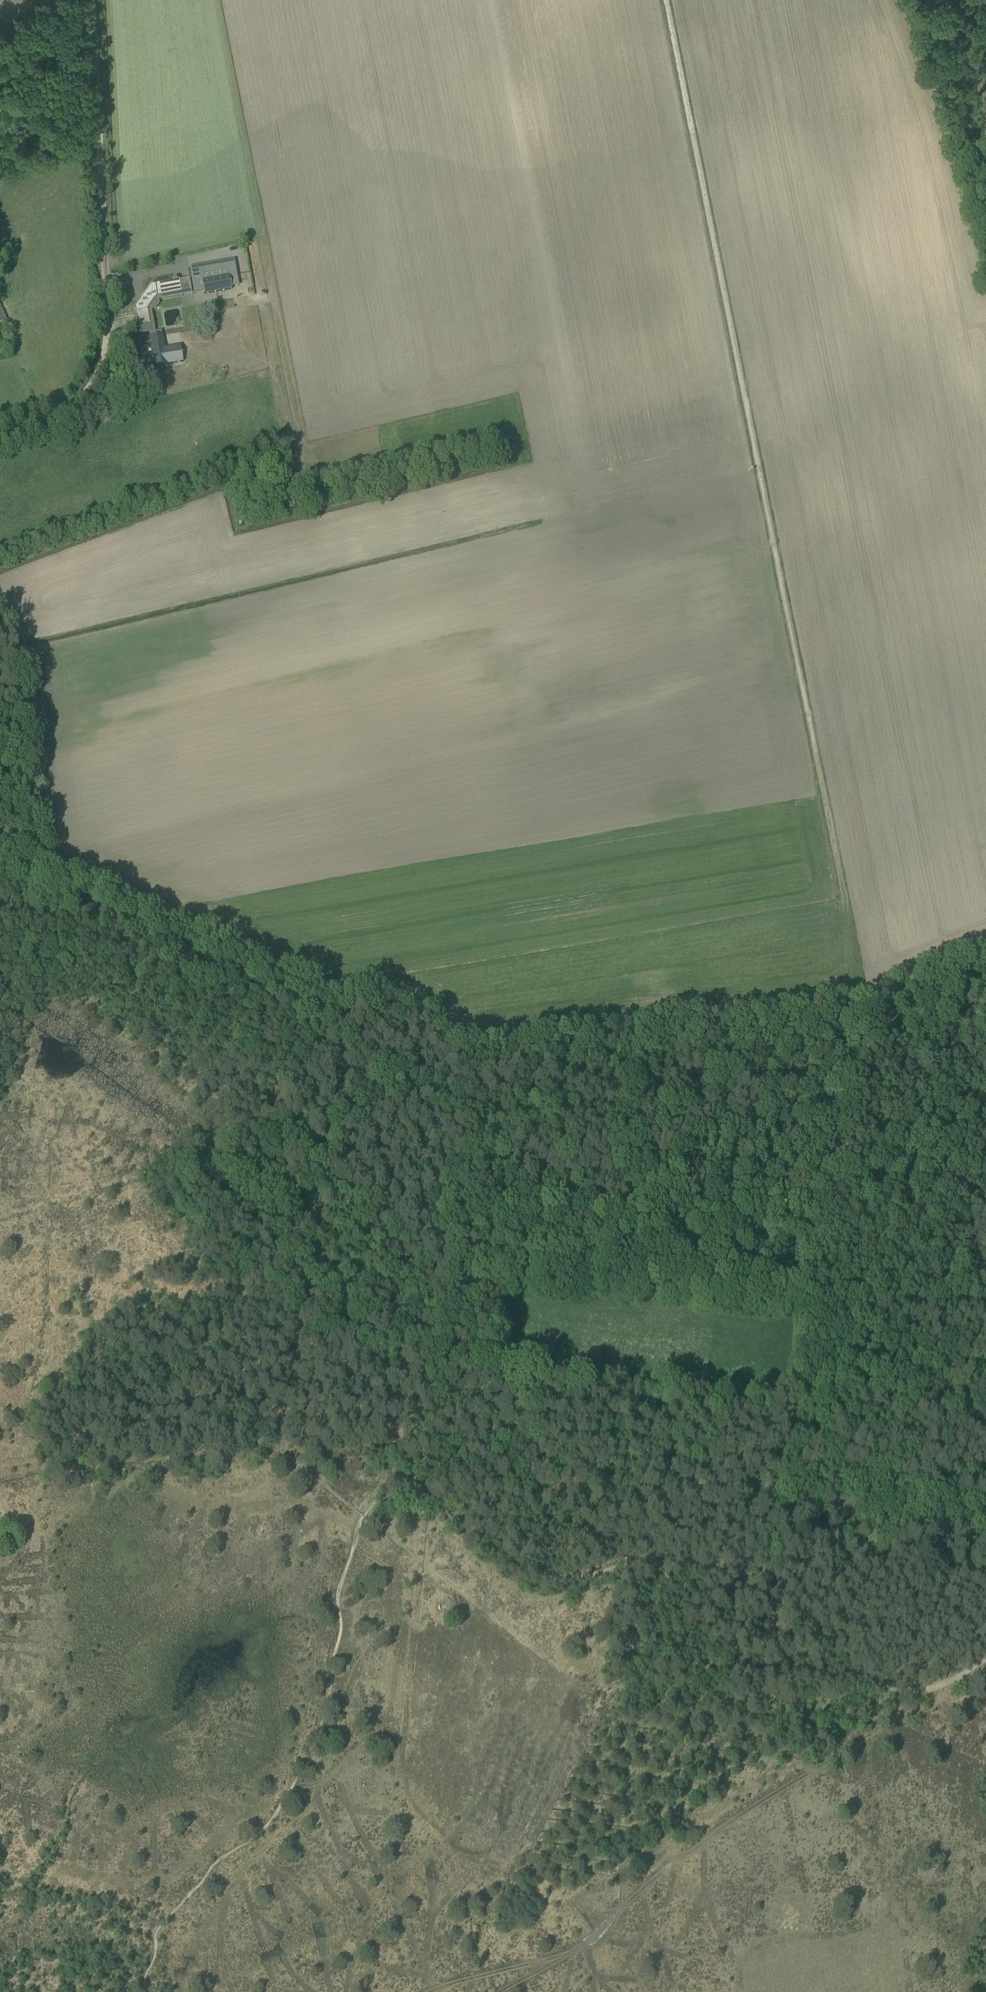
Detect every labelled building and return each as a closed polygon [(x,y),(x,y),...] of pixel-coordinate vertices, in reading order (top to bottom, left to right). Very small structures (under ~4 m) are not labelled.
[(20,79),(16,69),(13,70),(14,71),(12,71),(9,72),(10,75),(12,74),(13,78),(11,78),(13,81),(20,79)] [(232,289),(229,275),(202,280),(204,294),(232,289)] [(181,292),(179,280),(153,285),(154,286),(151,287),(151,285),(135,308),(136,308),(136,311),(135,311),(138,327),(150,325),(147,309),(146,309),(155,296),(156,297),(181,292)]
